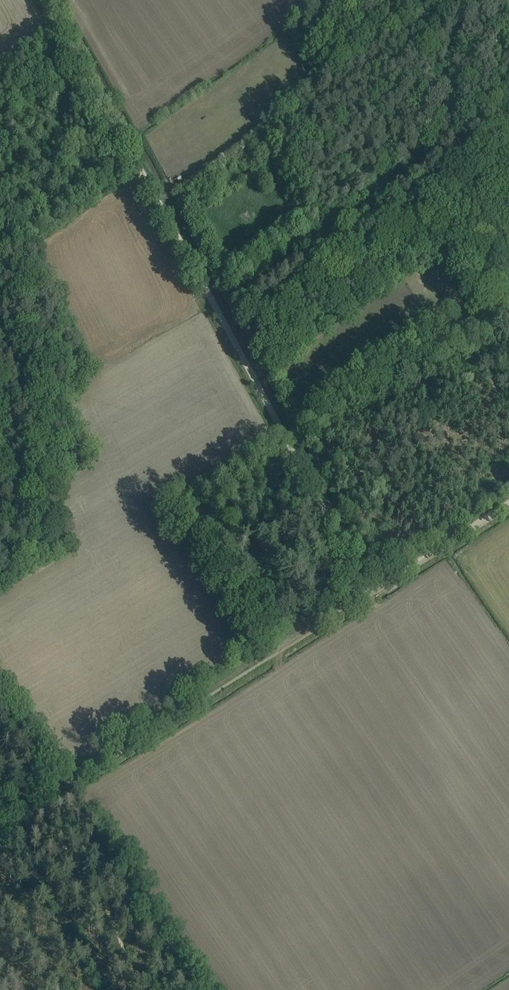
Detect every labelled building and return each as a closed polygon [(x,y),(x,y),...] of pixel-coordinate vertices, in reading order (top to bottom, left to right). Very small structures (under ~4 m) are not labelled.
[(324,79),(318,72),(311,77),(317,84),(324,79)] [(444,142),(451,137),(447,132),(440,137),(432,143),(436,148),(444,142)]
